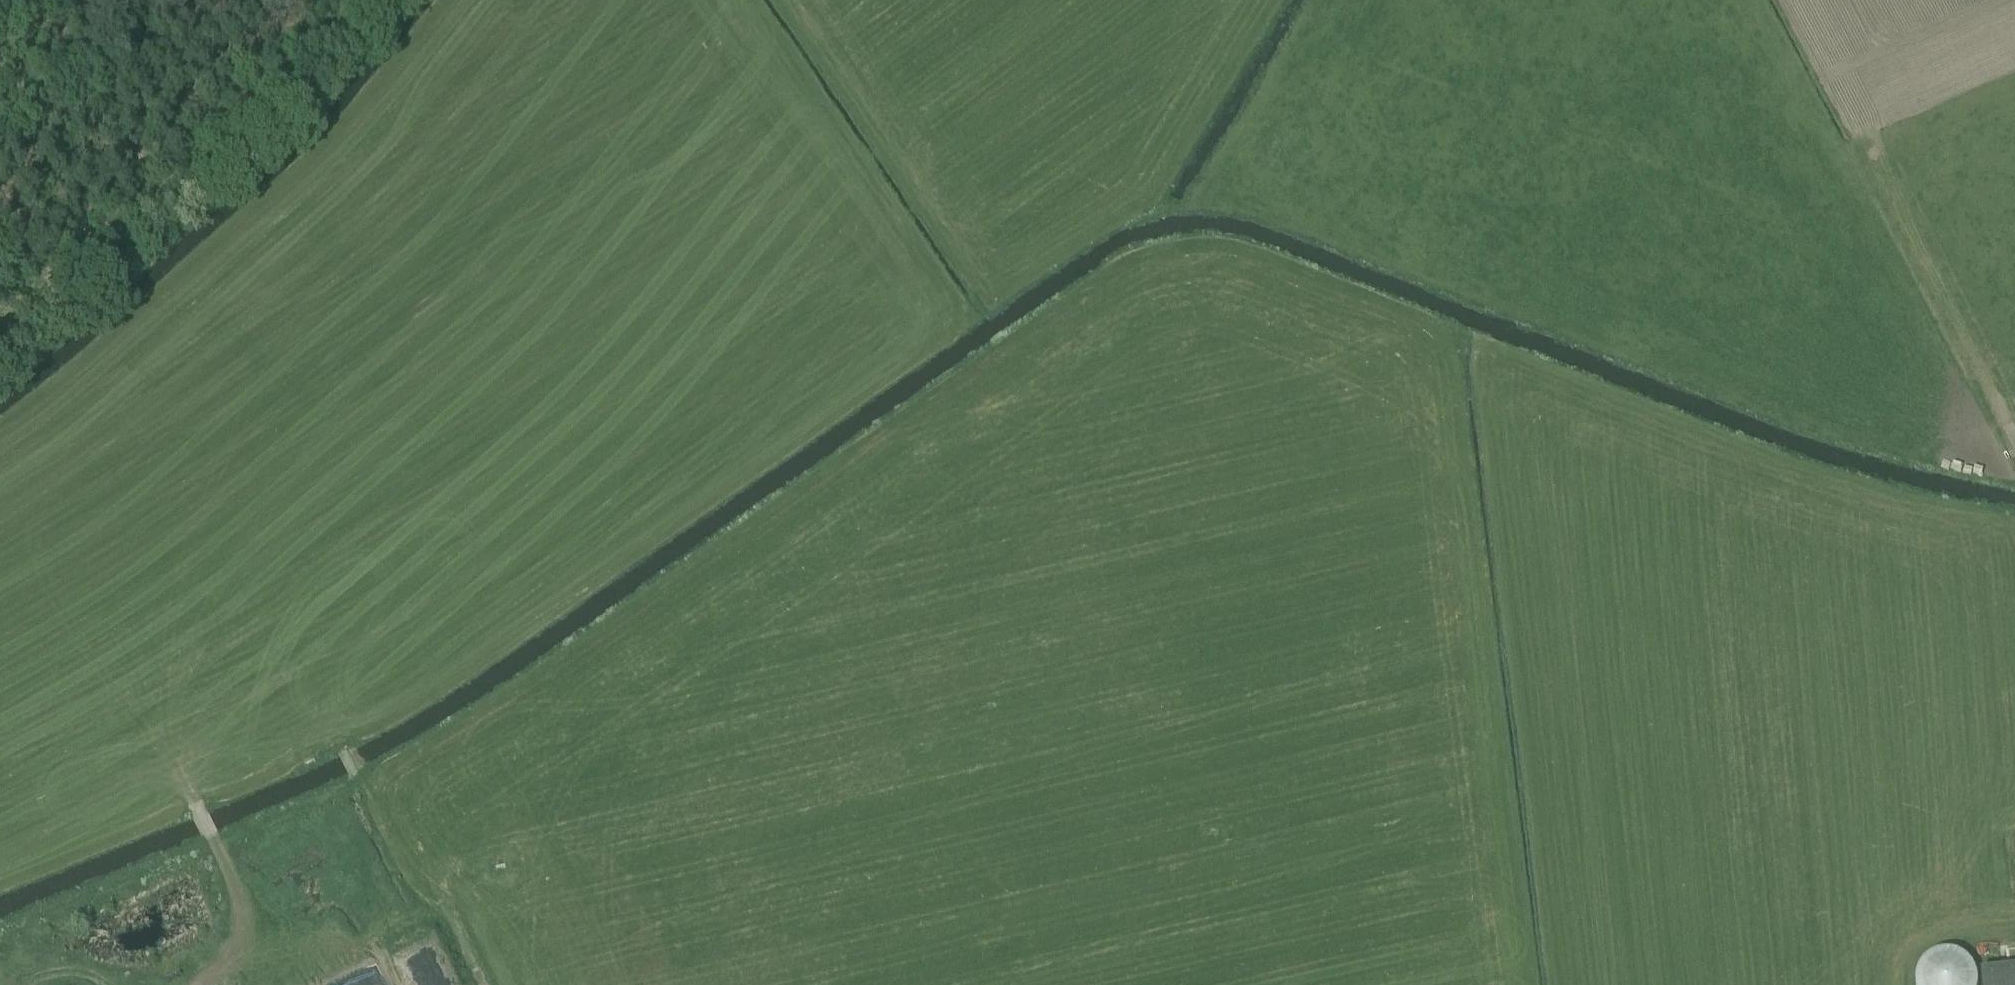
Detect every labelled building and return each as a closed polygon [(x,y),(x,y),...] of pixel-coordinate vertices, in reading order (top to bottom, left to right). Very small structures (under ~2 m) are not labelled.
[(1983,984),(2014,984),(2014,965),(1982,968),(1983,984)]
